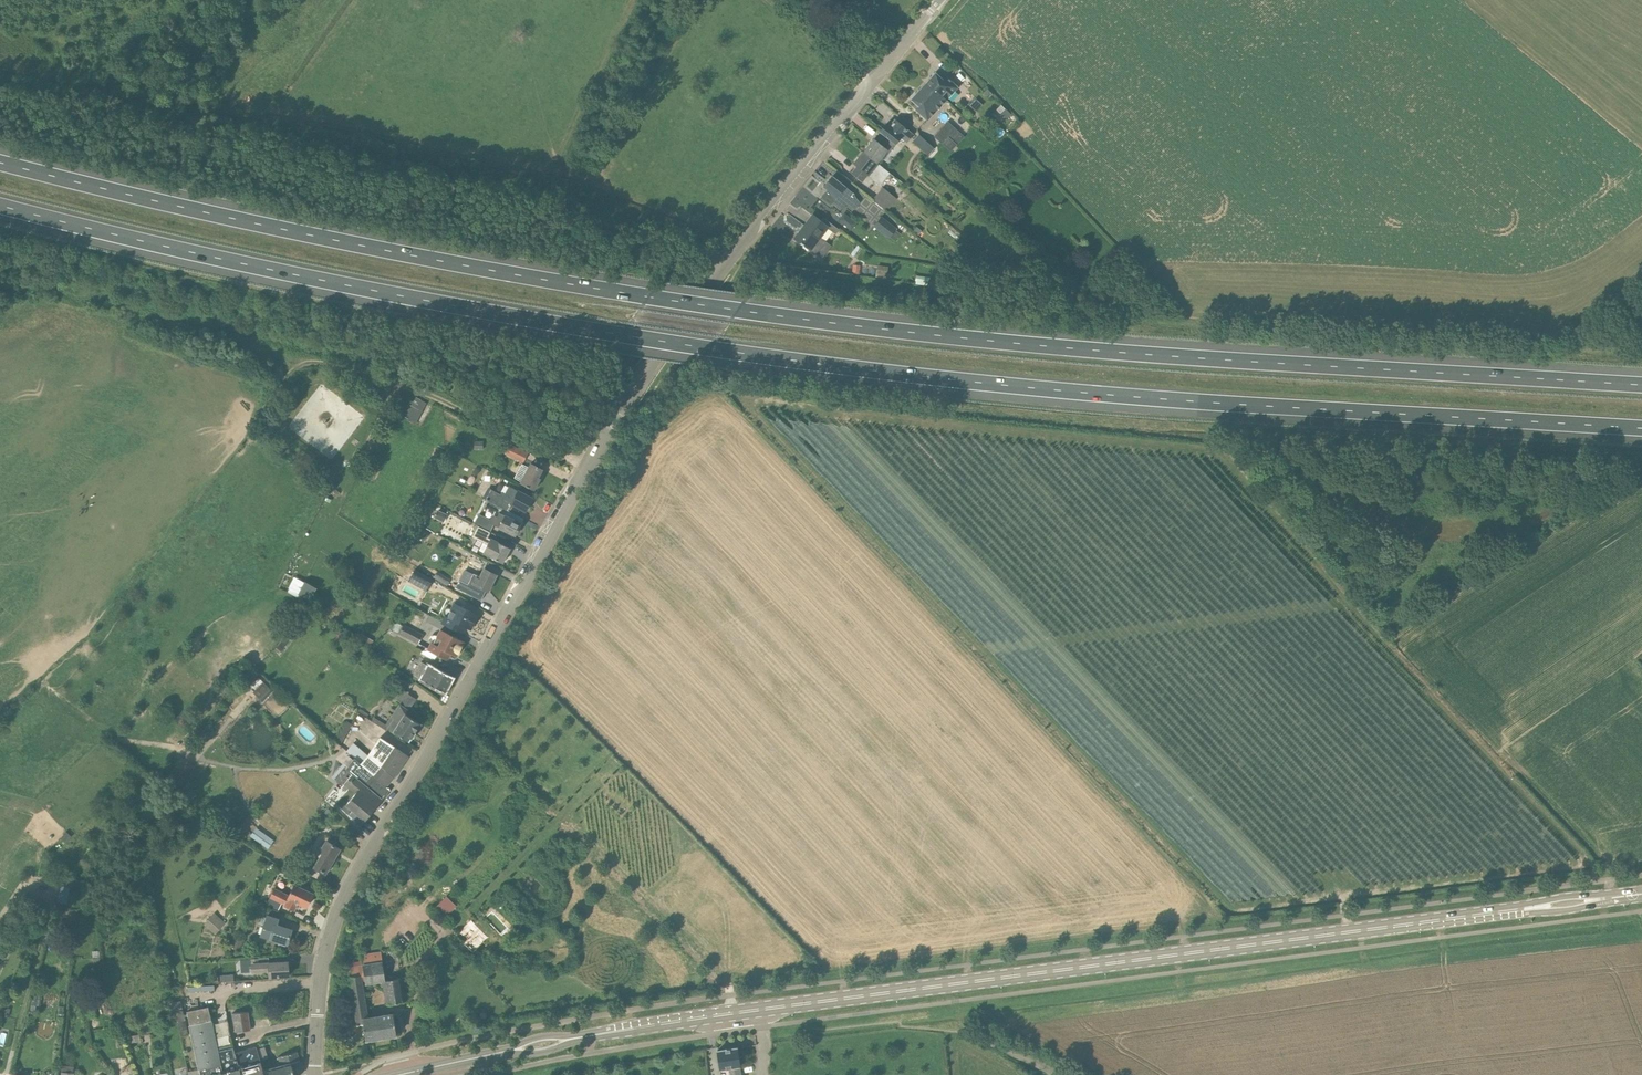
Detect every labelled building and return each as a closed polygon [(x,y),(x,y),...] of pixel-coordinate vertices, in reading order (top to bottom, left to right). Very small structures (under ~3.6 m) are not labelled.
[(935,89),(947,100),(958,87),(946,76),(943,80),(935,73),(925,83),(933,91),(935,89)] [(947,100),(935,89),(933,91),(925,83),(911,99),(919,106),(916,109),(927,120),(947,100)] [(989,98),(993,94),(988,89),(983,92),(989,98)] [(886,124),(880,131),(896,144),(901,137),(906,141),(913,134),(895,120),(889,127),(886,124)] [(949,122),(935,137),(951,152),(965,137),(949,122)] [(885,157),(896,144),(880,131),(864,152),(877,162),(883,155),(885,157)] [(929,155),(935,148),(920,135),(914,142),(929,155)] [(877,162),(864,152),(854,164),(857,166),(851,173),(862,182),(868,175),(880,185),(890,174),(877,162)] [(831,205),(833,202),(842,210),(855,194),(833,176),(824,187),(828,190),(822,198),(831,205)] [(886,212),(897,200),(883,187),(872,201),(886,212)] [(800,193),(793,203),(801,209),(808,199),(800,193)] [(821,221),(813,215),(804,227),(805,228),(801,233),(802,234),(798,240),(811,250),(822,259),(831,246),(821,237),(828,228),(836,234),(839,230),(824,218),(821,221)] [(900,234),(896,230),(897,229),(882,216),(874,226),(889,238),(890,237),(895,241),(900,234)] [(847,227),(852,231),(857,224),(853,220),(847,227)] [(922,231),(917,226),(913,231),(918,235),(922,231)] [(879,264),(878,277),(888,278),(889,265),(879,264)] [(416,423),(427,403),(415,397),(404,417),(416,423)] [(523,463),(528,453),(510,443),(504,453),(523,463)] [(516,478),(521,481),(521,482),(535,490),(541,478),(539,477),(543,469),(531,463),(529,467),(523,465),(516,478)] [(518,491),(513,489),(509,486),(504,494),(502,492),(500,494),(488,488),(483,498),(486,500),(508,511),(512,503),(526,511),(533,499),(518,491)] [(444,522),(448,515),(438,510),(434,517),(444,522)] [(499,513),(497,517),(494,525),(499,528),(515,535),(521,523),(499,513)] [(478,526),(490,532),(494,525),(489,523),(490,520),(479,514),(474,524),(478,526)] [(490,532),(478,526),(472,537),(483,543),(479,551),(503,563),(511,548),(494,540),(488,536),(490,532)] [(415,536),(423,543),(430,535),(422,528),(415,536)] [(489,591),(497,575),(484,569),(480,577),(477,575),(473,583),(489,591)] [(429,587),(434,580),(415,570),(411,577),(429,587)] [(447,586),(451,580),(438,571),(433,577),(447,586)] [(289,589),(299,594),(302,588),(292,582),(289,589)] [(302,588),(299,594),(309,600),(316,588),(305,582),(302,588)] [(471,629),(478,615),(455,603),(448,616),(446,616),(442,623),(462,633),(466,627),(471,629)] [(404,626),(393,620),(389,628),(399,634),(418,644),(423,635),(404,625),(404,626)] [(464,642),(441,630),(438,636),(436,635),(428,649),(448,660),(451,653),(457,656),(464,642)] [(280,640),(276,637),(269,648),(274,651),(280,640)] [(446,692),(453,678),(429,665),(421,661),(414,676),(421,679),(446,692)] [(257,690),(264,682),(259,678),(252,685),(257,690)] [(262,700),(272,689),(264,682),(257,690),(254,692),(262,700)] [(395,698),(400,702),(408,693),(402,688),(395,698)] [(407,693),(400,703),(409,710),(417,700),(407,693)] [(410,741),(421,724),(407,714),(409,710),(400,704),(385,725),(410,741)] [(347,721),(336,741),(341,745),(353,724),(347,721)] [(361,763),(387,787),(396,776),(409,756),(386,741),(387,738),(382,735),(368,756),(361,763)] [(390,790),(387,787),(361,763),(354,758),(350,754),(342,764),(346,768),(346,769),(325,789),(337,802),(350,815),(361,826),(365,820),(366,821),(390,790)] [(268,848),(274,841),(258,830),(253,837),(268,848)] [(326,874),(340,849),(327,841),(321,852),(323,853),(315,867),(321,871),(326,874)] [(307,907),(313,893),(295,885),(289,897),(274,890),(267,904),(279,910),(282,903),(286,905),(285,906),(295,910),(298,903),(307,907)] [(215,935),(226,923),(214,913),(204,924),(215,935)] [(279,919),(268,915),(267,918),(263,917),(260,924),(264,925),(261,936),(287,945),(292,930),(277,925),(279,919)] [(242,951),(245,941),(234,938),(231,949),(242,951)] [(360,966),(362,976),(365,976),(366,985),(380,982),(381,986),(384,986),(386,1004),(407,1001),(403,977),(386,979),(386,978),(380,951),(358,955),(360,966)] [(102,971),(101,958),(93,959),(94,972),(102,971)] [(262,964),(261,958),(238,959),(239,966),(247,966),(247,973),(270,971),(270,977),(289,976),(288,962),(262,964)] [(397,1035),(395,1022),(394,1012),(368,1016),(362,976),(360,966),(348,968),(357,1025),(364,1024),(366,1040),(397,1035)] [(221,983),(234,982),(234,975),(220,976),(221,983)] [(188,1034),(183,1010),(180,1000),(170,1003),(173,1013),(174,1018),(177,1018),(181,1036),(188,1034)] [(87,1012),(96,1011),(95,1001),(86,1002),(87,1012)] [(218,1051),(209,1007),(188,1012),(200,1068),(201,1074),(205,1074),(242,1074),(235,1053),(234,1047),(218,1051)] [(237,1032),(251,1030),(248,1012),(233,1013),(237,1032)] [(130,1044),(141,1042),(140,1034),(129,1036),(130,1044)] [(235,1053),(242,1074),(265,1074),(256,1046),(235,1053)] [(737,1048),(718,1051),(720,1069),(729,1067),(730,1074),(741,1074),(737,1048)] [(292,1065),(301,1063),(297,1052),(279,1057),(281,1066),(267,1069),(269,1074),(295,1074),(292,1065)] [(171,1074),(184,1074),(181,1060),(168,1063),(171,1074)] [(75,1073),(75,1066),(62,1065),(62,1074),(75,1074),(75,1073)]
